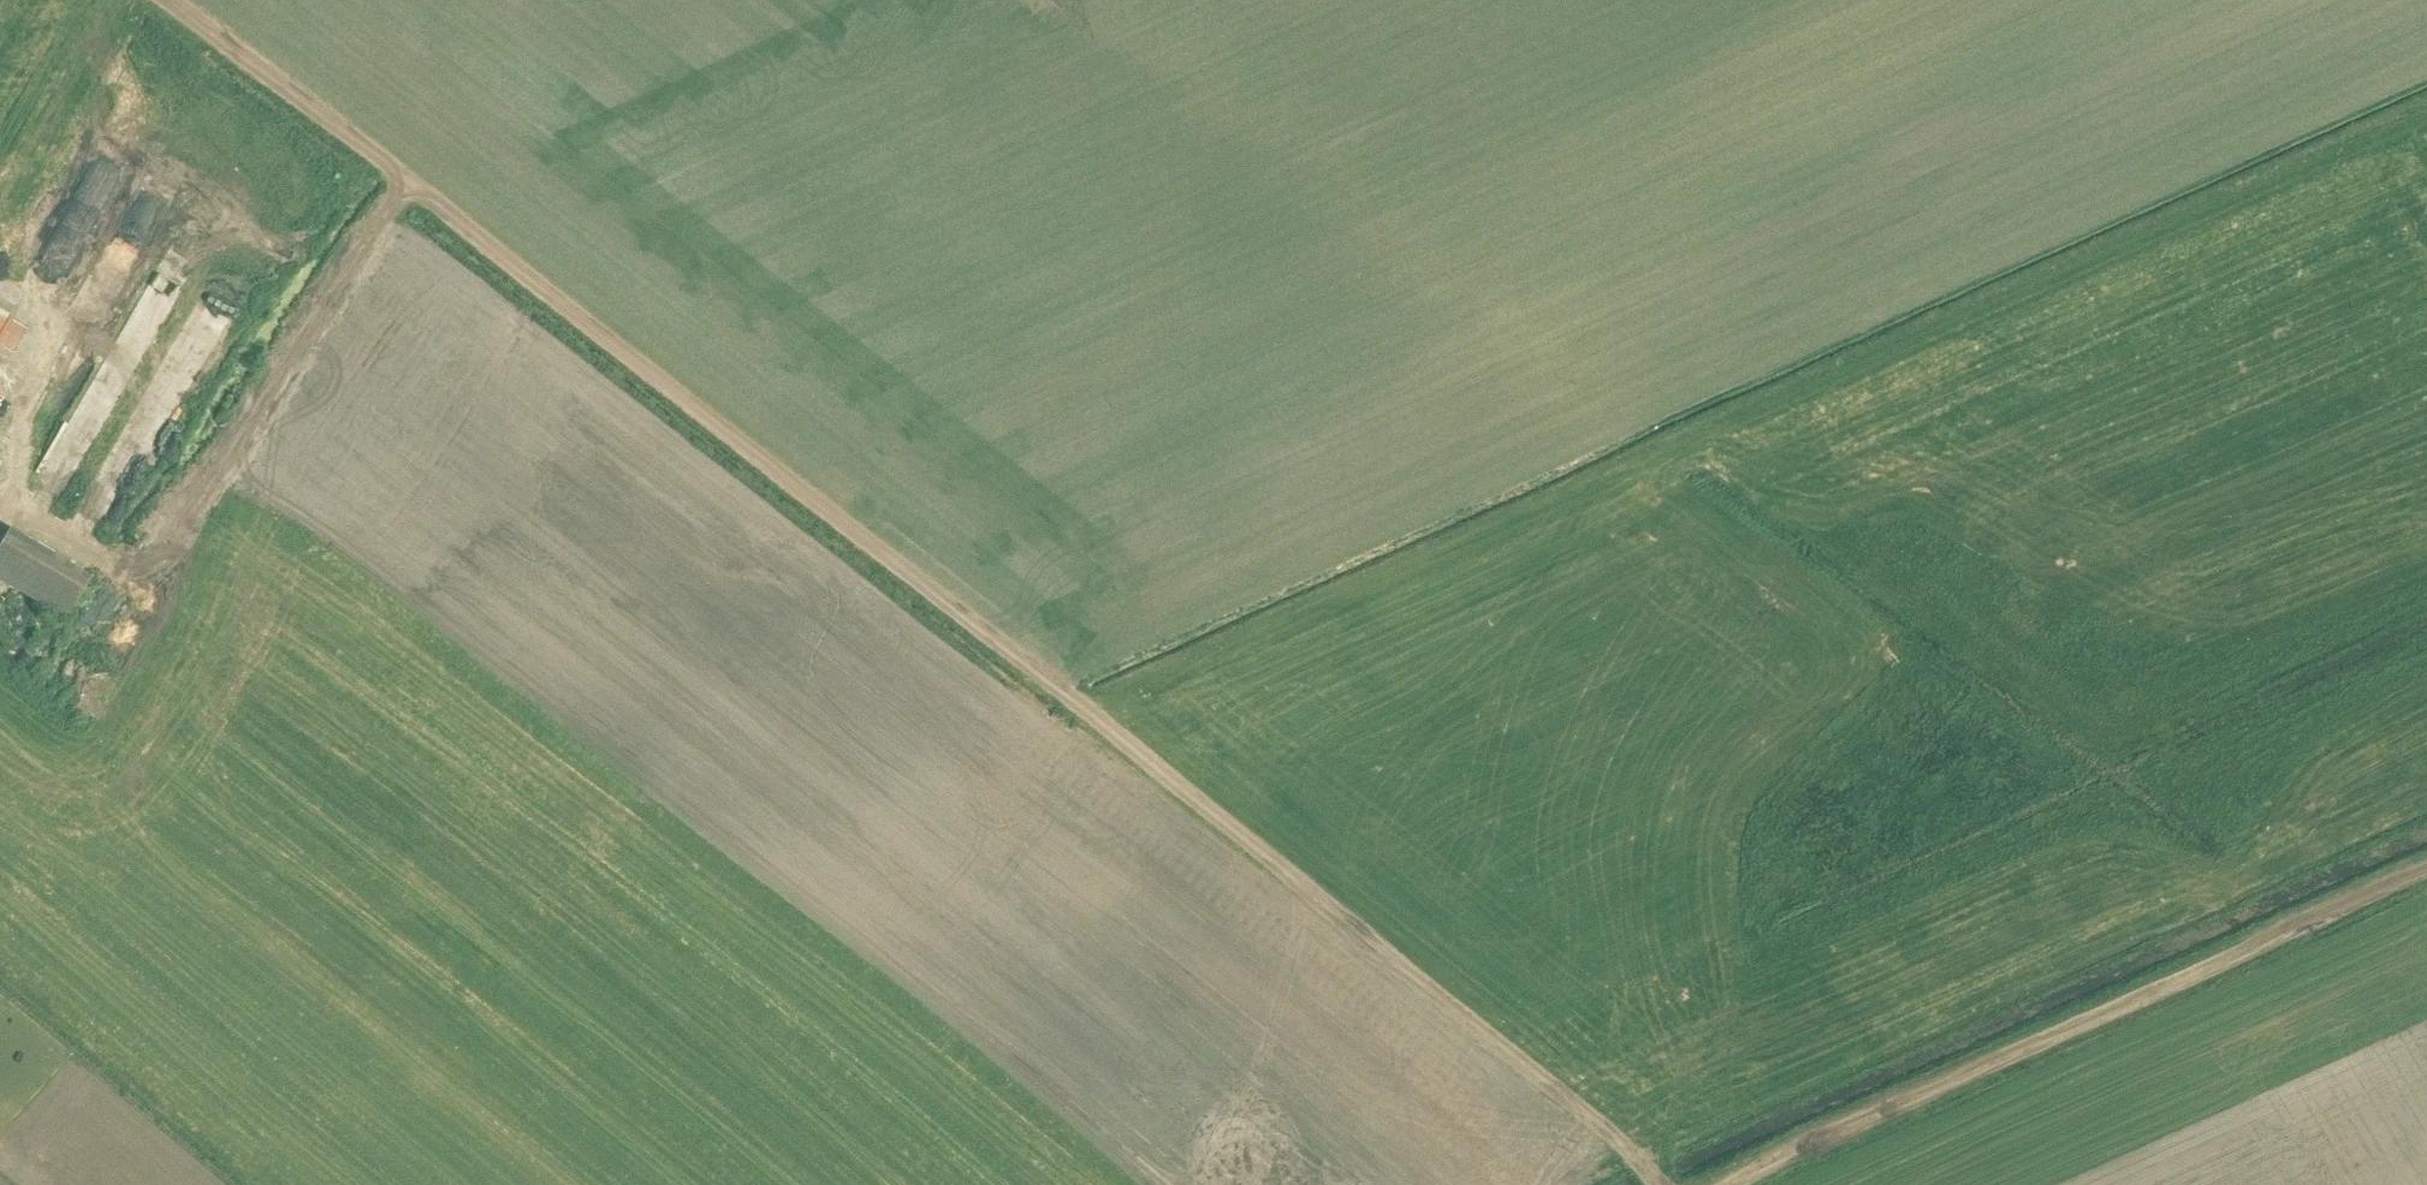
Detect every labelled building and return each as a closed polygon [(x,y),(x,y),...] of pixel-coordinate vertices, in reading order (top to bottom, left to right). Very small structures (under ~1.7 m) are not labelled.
[(12,319),(0,313),(0,344),(15,352),(28,329),(12,319)] [(0,553),(0,581),(69,620),(97,575),(15,529),(0,553)]
